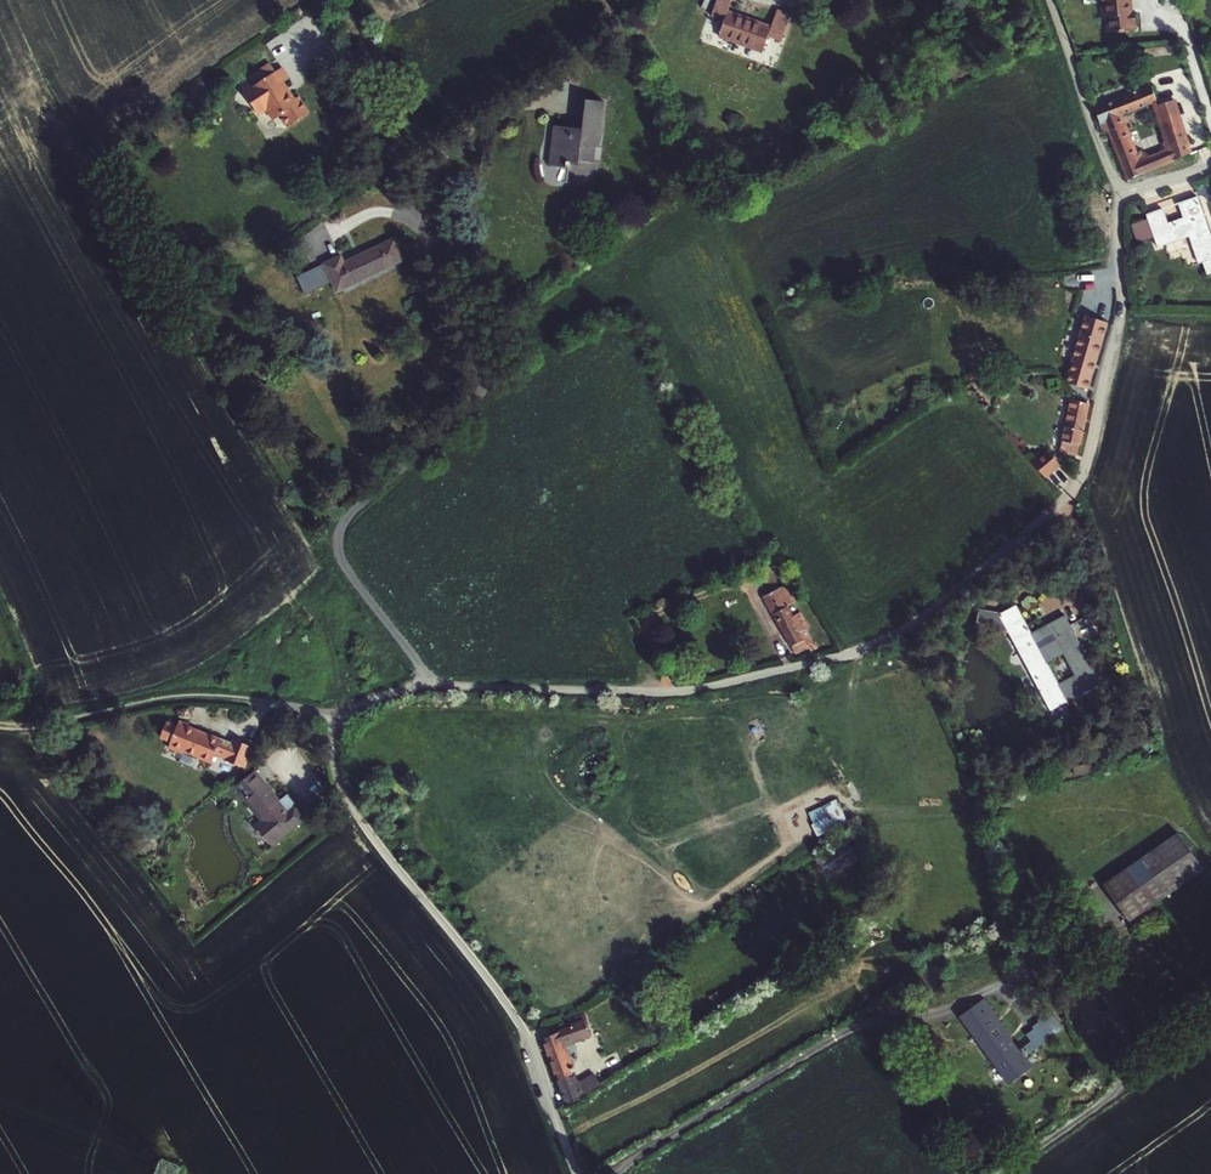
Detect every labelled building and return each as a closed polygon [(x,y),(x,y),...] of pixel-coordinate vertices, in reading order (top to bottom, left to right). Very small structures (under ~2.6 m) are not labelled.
[(767,36),(780,41),(789,16),(776,12),(770,27),(727,12),(732,0),(716,0),(711,16),(722,20),(721,23),(723,24),(721,29),(719,28),(718,33),(719,34),(718,37),(761,53),(767,36)] [(1104,2),(1102,2),(1103,15),(1106,14),(1106,17),(1108,17),(1109,32),(1117,31),(1129,30),(1133,30),(1133,24),(1135,24),(1134,11),(1128,12),(1127,1),(1129,1),(1129,0),(1104,0),(1104,2)] [(261,80),(276,71),(270,63),(256,72),(260,78),(261,80)] [(289,77),(282,67),(261,80),(260,78),(252,83),(253,85),(244,91),(258,112),(267,106),(275,118),(280,115),(288,126),(310,112),(299,95),(295,97),(293,99),(281,82),(284,80),(289,77)] [(284,80),(281,82),(293,99),(295,97),(284,80)] [(1168,148),(1147,158),(1137,162),(1119,115),(1156,100),(1151,86),(1094,107),(1098,120),(1102,132),(1108,130),(1128,179),(1141,173),(1152,169),(1189,153),(1173,100),(1155,105),(1168,148)] [(604,102),(580,99),(576,127),(554,125),(549,165),(569,167),(569,162),(579,163),(579,160),(600,162),(602,146),(599,146),(604,102)] [(1195,186),(1198,196),(1207,193),(1208,199),(1210,198),(1210,187),(1209,181),(1195,186)] [(1182,201),(1188,219),(1168,226),(1167,222),(1162,208),(1146,213),(1158,246),(1190,236),(1199,262),(1203,261),(1207,273),(1210,272),(1210,235),(1198,196),(1182,201)] [(1183,217),(1167,222),(1168,226),(1188,219),(1182,201),(1178,203),(1183,217)] [(338,279),(343,289),(404,260),(394,239),(344,263),(340,256),(323,264),(330,278),(328,279),(330,283),(332,282),(338,279)] [(317,273),(309,274),(311,288),(319,287),(317,273)] [(337,291),(343,289),(338,279),(332,282),(337,291)] [(1106,323),(1085,316),(1073,356),(1076,357),(1068,382),(1086,387),(1106,323)] [(1089,404),(1071,400),(1059,451),(1077,456),(1089,404)] [(1042,463),(1036,468),(1045,478),(1059,465),(1045,450),(1037,457),(1042,463)] [(783,586),(762,597),(794,655),(808,647),(813,645),(805,630),(807,628),(798,612),(790,617),(785,608),(793,603),(783,586)] [(1015,605),(998,614),(1005,627),(1022,617),(1015,605)] [(1050,710),(1067,701),(1058,683),(1055,679),(1047,663),(1039,649),(1030,633),(1022,617),(1005,627),(998,614),(998,613),(979,609),(976,628),(1008,634),(1050,710)] [(1101,683),(1065,615),(1046,624),(1055,641),(1039,649),(1047,663),(1063,655),(1073,674),(1058,683),(1067,701),(1101,683)] [(1046,624),(1030,633),(1039,649),(1055,641),(1046,624)] [(813,645),(808,647),(811,652),(818,648),(816,643),(813,645)] [(177,726),(167,722),(160,740),(170,744),(168,750),(183,755),(184,753),(197,759),(211,765),(215,756),(225,759),(224,760),(245,769),(254,747),(232,739),(231,743),(208,733),(208,734),(188,726),(188,724),(179,721),(177,726)] [(1091,762),(1075,766),(1076,773),(1092,769),(1091,762)] [(256,771),(234,789),(260,821),(253,827),(272,847),(307,819),(287,795),(280,800),(256,771)] [(836,800),(808,813),(815,827),(843,814),(836,800)] [(1178,834),(1103,886),(1129,924),(1204,871),(1178,834)] [(861,859),(849,842),(818,863),(826,875),(847,862),(850,867),(861,859)] [(718,992),(709,998),(712,1003),(721,998),(718,992)] [(721,999),(713,1003),(716,1009),(724,1004),(721,999)] [(1021,1050),(985,999),(960,1018),(1009,1086),(1033,1068),(1027,1059),(1028,1057),(1028,1056),(1023,1049),(1021,1050)] [(1023,1049),(1028,1056),(1064,1030),(1063,1028),(1065,1027),(1051,1010),(1044,1014),(1045,1016),(1037,1021),(1039,1023),(1032,1028),(1034,1030),(1026,1036),(1031,1042),(1021,1050),(1023,1049)] [(568,1020),(570,1025),(585,1020),(587,1020),(586,1014),(568,1020)] [(591,1039),(585,1020),(570,1025),(571,1028),(560,1031),(560,1033),(542,1039),(566,1107),(576,1103),(583,1097),(582,1092),(580,1092),(578,1088),(581,1087),(579,1083),(579,1081),(578,1082),(576,1077),(574,1078),(573,1075),(572,1071),(571,1067),(573,1066),(567,1048),(591,1039)] [(594,1073),(579,1083),(581,1087),(578,1088),(580,1092),(582,1092),(583,1097),(601,1085),(594,1073)]
